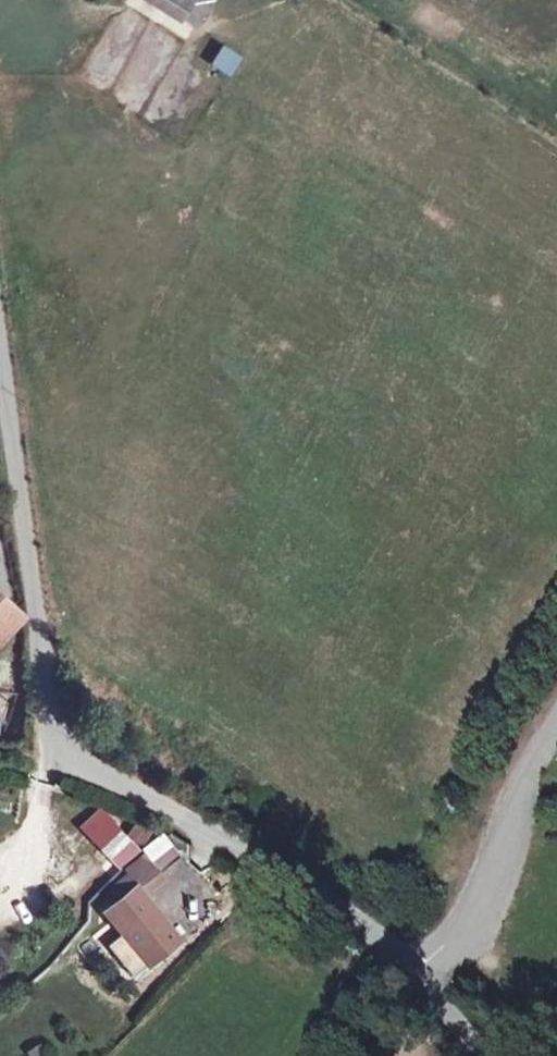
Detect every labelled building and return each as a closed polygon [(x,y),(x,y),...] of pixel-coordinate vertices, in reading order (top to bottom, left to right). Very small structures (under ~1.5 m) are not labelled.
[(196,24),(212,0),(159,0),(196,24)] [(208,67),(230,79),(242,57),(220,45),(208,67)] [(21,616),(0,596),(0,639),(21,616)] [(99,850),(119,870),(139,850),(120,830),(99,850)] [(158,835),(140,849),(147,858),(148,859),(153,855),(163,869),(176,859),(158,835)] [(147,858),(129,872),(139,885),(140,886),(163,869),(153,855),(148,859),(147,858)] [(135,888),(139,885),(129,872),(110,888),(124,905),(139,892),(135,888)] [(100,924),(100,928),(134,970),(139,970),(177,939),(146,901),(139,892),(124,905),(100,924)] [(52,1054),(42,1041),(27,1052),(30,1055),(49,1055),(52,1054)]
